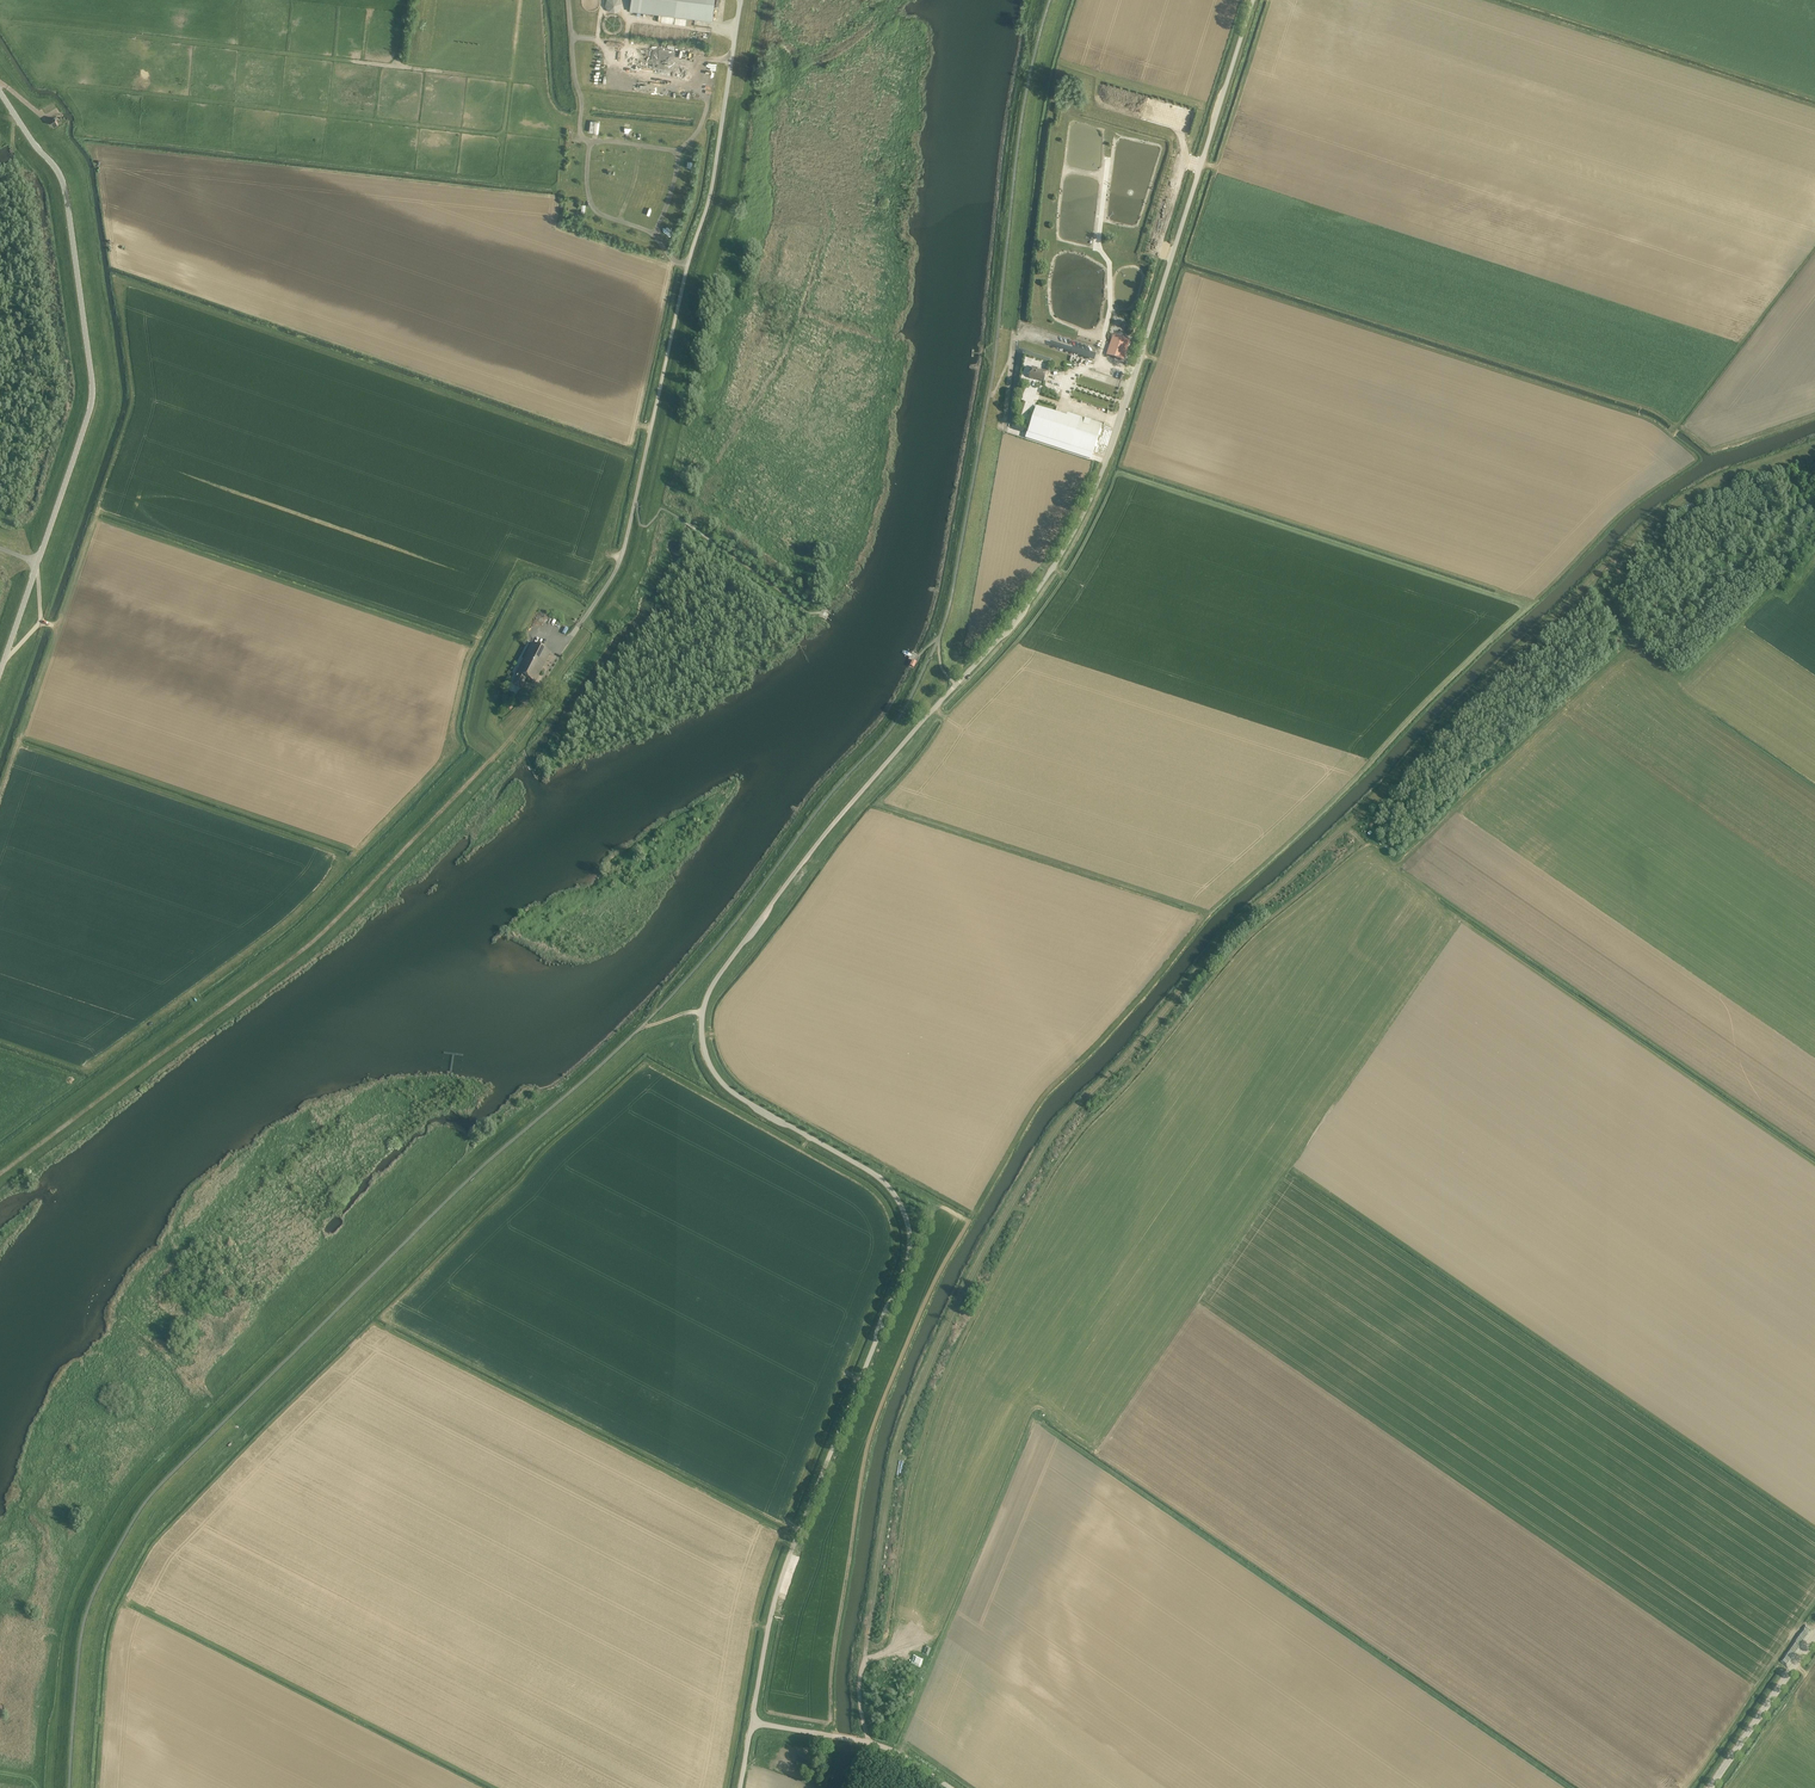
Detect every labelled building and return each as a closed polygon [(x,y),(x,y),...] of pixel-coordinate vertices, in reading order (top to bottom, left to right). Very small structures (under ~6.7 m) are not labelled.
[(629,11),(712,22),(715,0),(630,0),(629,11)] [(590,121),(589,132),(593,132),(594,121),(599,122),(598,133),(602,134),(603,123),(601,122),(601,118),(594,117),(593,121),(590,121)] [(1109,354),(1118,357),(1123,359),(1128,342),(1124,340),(1117,338),(1112,352),(1110,351),(1109,354)] [(1044,382),(1047,372),(1032,367),(1029,377),(1044,382)] [(1032,421),(1028,432),(1033,434),(1034,434),(1069,446),(1093,454),(1103,425),(1068,414),(1067,416),(1041,408),(1037,407),(1037,406),(1036,409),(1032,421)] [(535,683),(551,652),(532,643),(516,673),(518,674),(513,684),(521,688),(526,678),(535,683)] [(1364,747),(1360,743),(1352,750),(1356,754),(1364,747)]
